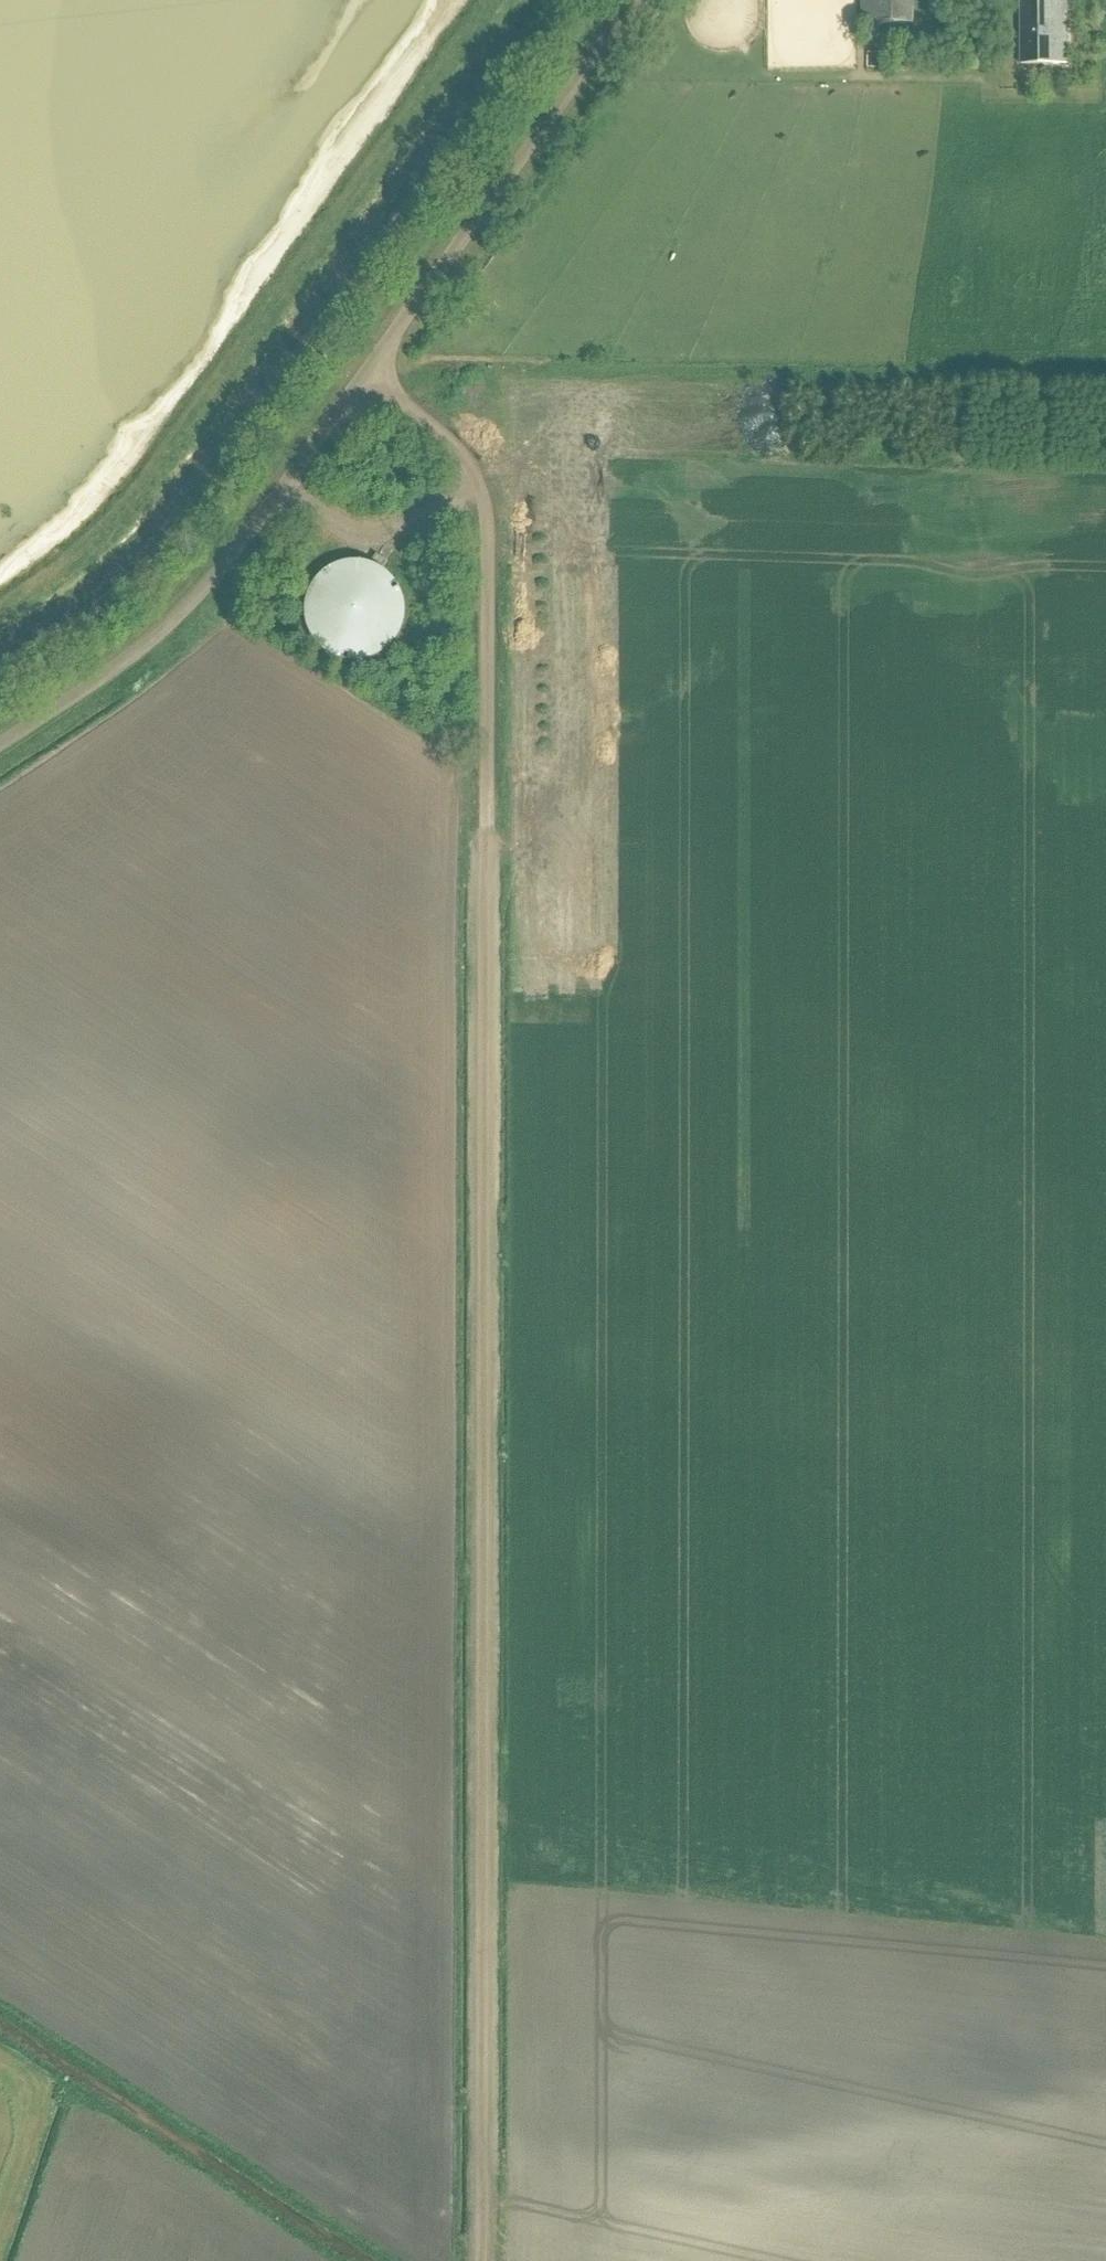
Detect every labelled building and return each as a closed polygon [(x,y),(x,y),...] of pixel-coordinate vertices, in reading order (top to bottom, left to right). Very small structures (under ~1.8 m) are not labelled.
[(860,22),(912,22),(911,0),(860,0),(860,22)] [(1021,61),(1062,60),(1062,0),(1021,0),(1021,61)] [(351,563),(330,569),(314,584),(306,605),(307,627),(318,646),(337,659),(359,662),(380,656),(396,641),(404,620),(403,598),(392,579),(373,566),(351,563)]
